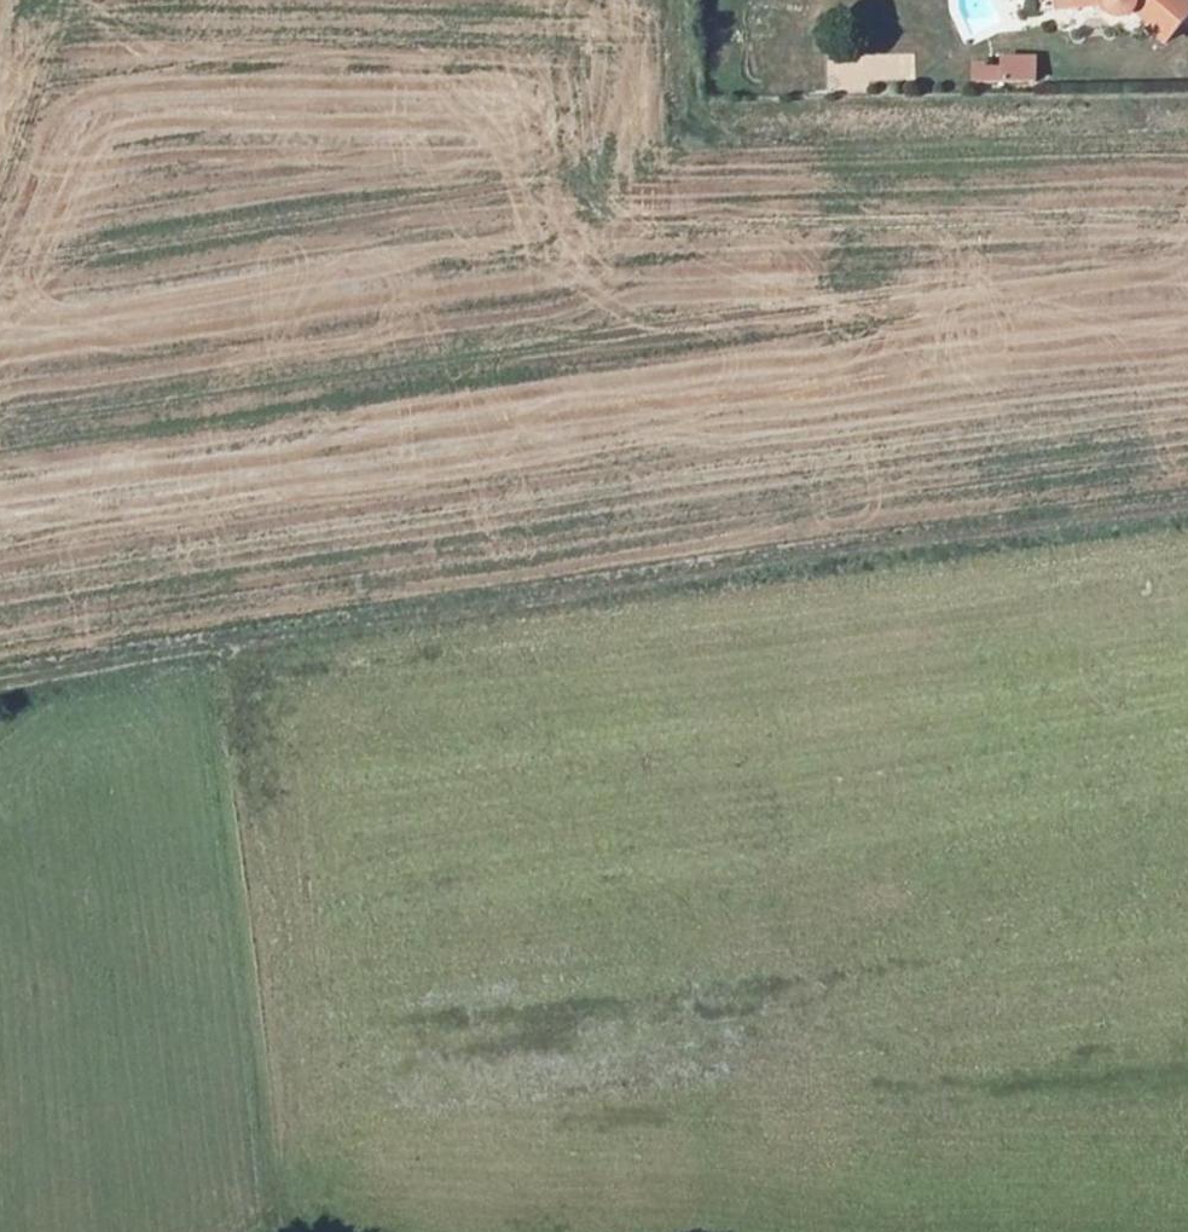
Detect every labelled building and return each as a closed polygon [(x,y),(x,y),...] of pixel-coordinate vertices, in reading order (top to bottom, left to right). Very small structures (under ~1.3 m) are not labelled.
[(1074,26),(1098,21),(1126,36),(1143,20),(1159,37),(1151,44),(1163,55),(1187,31),(1187,13),(1184,9),(1187,5),(1187,0),(1067,0),(1074,26)] [(826,51),(827,94),(868,94),(868,82),(916,82),(916,50),(826,51)] [(1005,63),(977,63),(978,82),(1041,81),(1041,57),(1004,58),(1005,63)]
